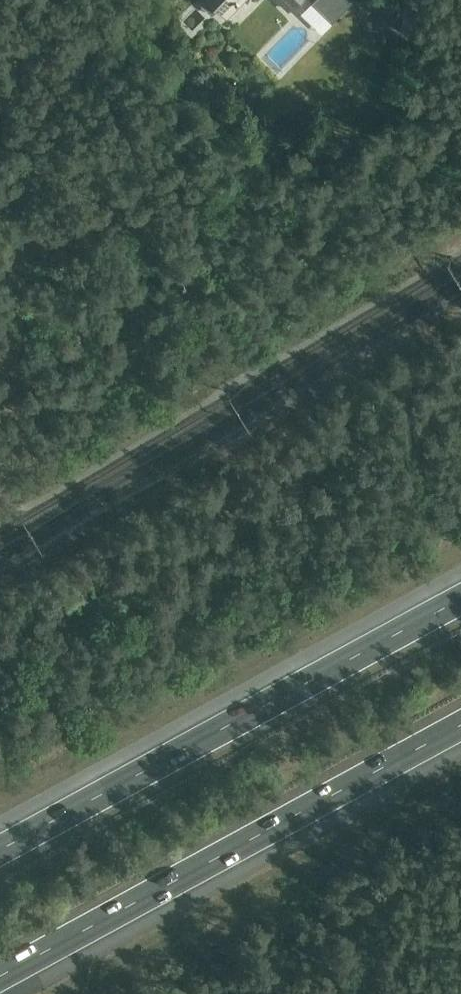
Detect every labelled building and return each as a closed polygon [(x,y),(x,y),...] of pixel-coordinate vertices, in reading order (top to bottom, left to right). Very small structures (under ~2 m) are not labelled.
[(182,26),(194,8),(183,0),(171,0),(163,13),(182,26)] [(217,7),(227,16),(244,0),(204,0),(204,4),(209,10),(214,10),(217,7)] [(289,9),(297,0),(280,0),(289,9)] [(311,1),(332,22),(340,14),(326,0),(312,0),(311,1)] [(402,29),(418,28),(417,0),(401,0),(402,29)] [(304,31),(311,23),(298,12),(291,21),(304,31)]
